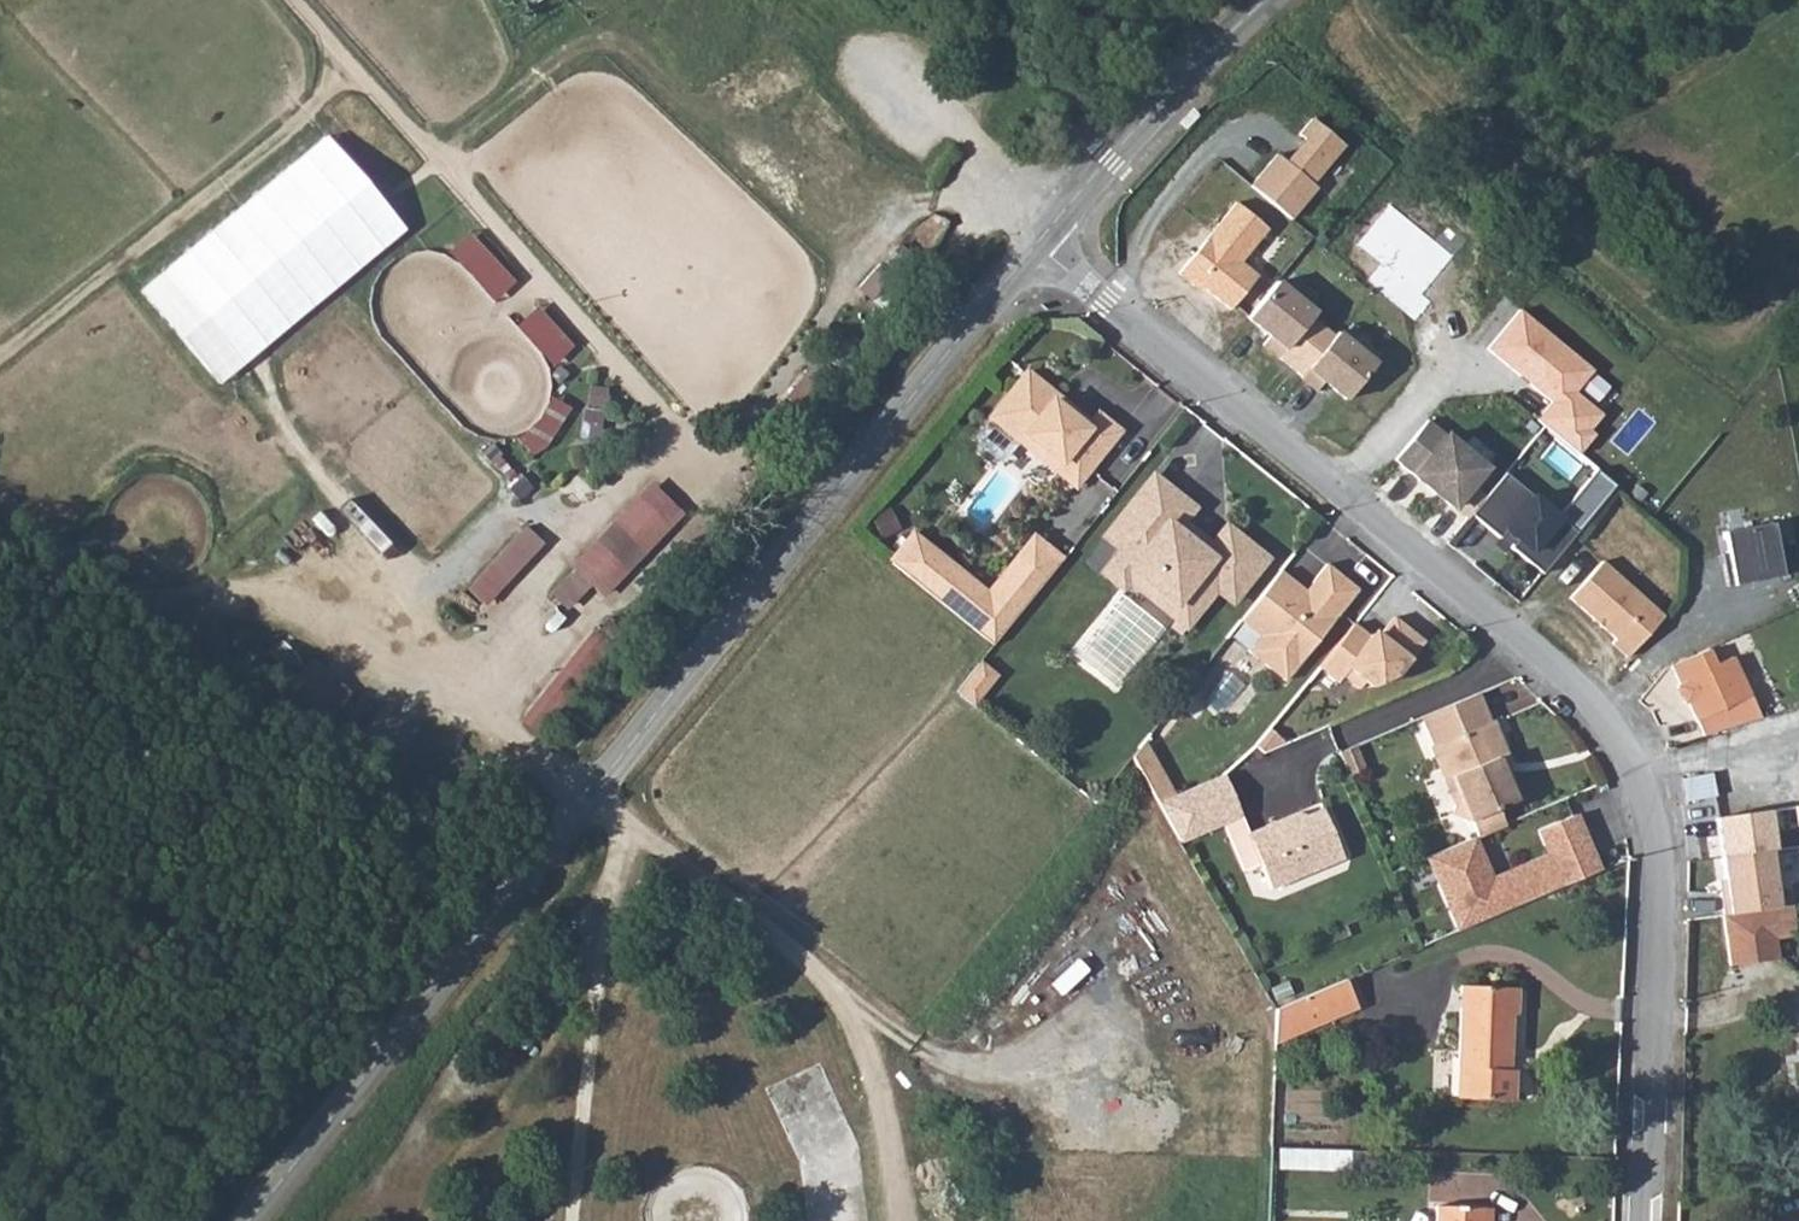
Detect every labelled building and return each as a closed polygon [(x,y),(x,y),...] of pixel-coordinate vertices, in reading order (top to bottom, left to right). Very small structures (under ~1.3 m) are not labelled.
[(1281,152),(1253,185),(1294,219),(1320,188),(1316,184),(1349,145),(1315,117),(1301,133),(1307,138),(1290,159),(1281,152)] [(328,131),(141,287),(219,380),(406,224),(328,131)] [(1242,200),(1184,271),(1198,283),(1201,280),(1235,307),(1263,274),(1246,260),(1274,227),(1242,200)] [(1368,281),(1413,320),(1430,302),(1423,295),(1452,255),(1390,206),(1359,245),(1382,265),(1368,281)] [(1282,279),(1252,314),(1274,333),(1266,342),(1282,356),(1320,311),(1282,279)] [(1552,402),(1539,420),(1582,453),(1600,434),(1594,429),(1605,415),(1579,391),(1596,370),(1522,310),(1487,349),(1552,402)] [(1341,330),(1304,375),(1320,389),(1328,379),(1350,398),(1380,362),(1341,330)] [(1092,417),(1029,364),(993,409),(1021,432),(1027,425),(1061,453),(1056,460),(1076,478),(1120,425),(1099,408),(1092,417)] [(1432,418),(1398,458),(1457,506),(1489,466),(1432,418)] [(1153,471),(1107,526),(1124,539),(1105,563),(1126,579),(1139,564),(1186,603),(1179,611),(1182,613),(1176,621),(1185,629),(1222,585),(1227,588),(1239,574),(1251,584),(1274,555),(1232,520),(1214,542),(1204,541),(1188,528),(1185,518),(1199,500),(1188,492),(1183,497),(1153,471)] [(1509,471),(1474,513),(1503,537),(1509,529),(1521,539),(1515,547),(1546,573),(1617,486),(1599,472),(1561,515),(1509,471)] [(602,594),(687,511),(655,479),(570,561),(602,594)] [(467,584),(485,602),(547,541),(529,523),(467,584)] [(1722,565),(1727,588),(1781,577),(1770,524),(1721,534),(1728,564),(1722,565)] [(908,526),(887,555),(906,569),(927,540),(908,526)] [(927,540),(906,569),(993,634),(1062,551),(1034,528),(988,584),(927,540)] [(1613,642),(1629,656),(1665,615),(1603,560),(1571,597),(1617,638),(1613,642)] [(1310,591),(1285,571),(1245,619),(1264,635),(1300,666),(1362,591),(1331,565),(1310,591)] [(570,568),(552,595),(572,608),(590,582),(570,568)] [(1251,584),(1239,574),(1227,588),(1239,598),(1251,584)] [(1326,662),(1321,668),(1340,683),(1345,678),(1360,691),(1366,683),(1371,688),(1398,677),(1425,643),(1397,620),(1382,637),(1381,636),(1373,636),(1372,638),(1357,626),(1326,662)] [(580,635),(527,721),(555,738),(607,651),(580,635)] [(1288,680),(1300,666),(1264,635),(1251,650),(1288,680)] [(1692,702),(1706,736),(1762,720),(1735,658),(1717,667),(1709,648),(1675,664),(1684,684),(1679,687),(1687,704),(1692,702)] [(974,701),(998,671),(983,659),(959,688),(974,701)] [(1430,744),(1427,745),(1434,765),(1448,759),(1462,793),(1453,811),(1473,819),(1478,833),(1506,821),(1500,808),(1519,800),(1506,769),(1500,772),(1487,743),(1497,739),(1489,719),(1486,721),(1475,694),(1418,717),(1430,744)] [(1135,751),(1160,797),(1176,789),(1148,736),(1135,751)] [(1176,789),(1160,797),(1182,837),(1228,815),(1245,808),(1225,767),(1176,789)] [(1709,772),(1678,777),(1686,805),(1715,798),(1709,772)] [(1289,810),(1251,824),(1263,857),(1273,881),(1346,853),(1327,802),(1291,816),(1289,810)] [(1251,824),(1245,808),(1228,815),(1247,863),(1263,857),(1251,824)] [(1460,841),(1429,853),(1460,927),(1595,870),(1588,853),(1593,851),(1576,813),(1541,828),(1551,852),(1494,876),(1480,846),(1465,852),(1460,841)] [(1717,890),(1719,914),(1776,906),(1762,814),(1715,821),(1723,889),(1717,890)] [(1776,906),(1719,914),(1725,964),(1773,958),(1771,937),(1792,935),(1788,905),(1776,906)] [(1274,1005),(1273,1038),(1354,1004),(1342,976),(1295,997),(1274,1005)] [(1274,1005),(1295,997),(1287,977),(1264,987),(1274,1005)] [(1458,987),(1454,1096),(1515,1098),(1516,1071),(1509,1071),(1511,1018),(1518,1019),(1519,989),(1458,987)] [(1336,1167),(1337,1147),(1281,1145),(1280,1165),(1336,1167)] [(1433,1220),(1482,1220),(1482,1210),(1434,1208),(1433,1220)]
